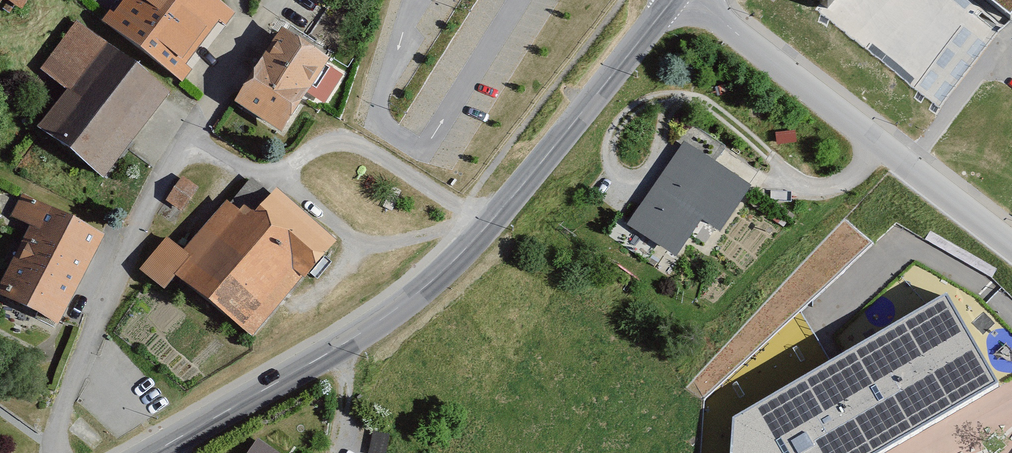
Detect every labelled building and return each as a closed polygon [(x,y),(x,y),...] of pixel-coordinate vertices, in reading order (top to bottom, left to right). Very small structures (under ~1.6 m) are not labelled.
[(26,15),(36,0),(6,0),(26,15)] [(104,1),(182,66),(237,1),(235,0),(105,0),(104,1)] [(885,59),(886,0),(821,0),(821,18),(885,59)] [(911,34),(894,35),(897,81),(933,79),(931,36),(968,34),(966,2),(940,4),(940,0),(909,0),(911,34)] [(1011,16),(1011,15),(1011,0),(991,0),(1011,16)] [(164,90),(78,26),(47,68),(74,88),(46,125),(105,169),(164,90)] [(327,59),(282,31),(237,102),(281,130),(306,90),(324,102),(341,75),(324,64),(327,59)] [(726,146),(685,118),(672,137),(684,145),(630,225),(620,219),(608,236),(647,261),(659,242),(675,253),(701,215),(720,228),(748,186),(714,164),(726,146)] [(187,206),(197,180),(178,173),(169,200),(187,206)] [(323,255),(251,190),(173,276),(245,341),(323,255)] [(102,227),(42,198),(1,283),(61,312),(102,227)] [(945,292),(734,415),(731,452),(869,452),(996,379),(945,292)]
